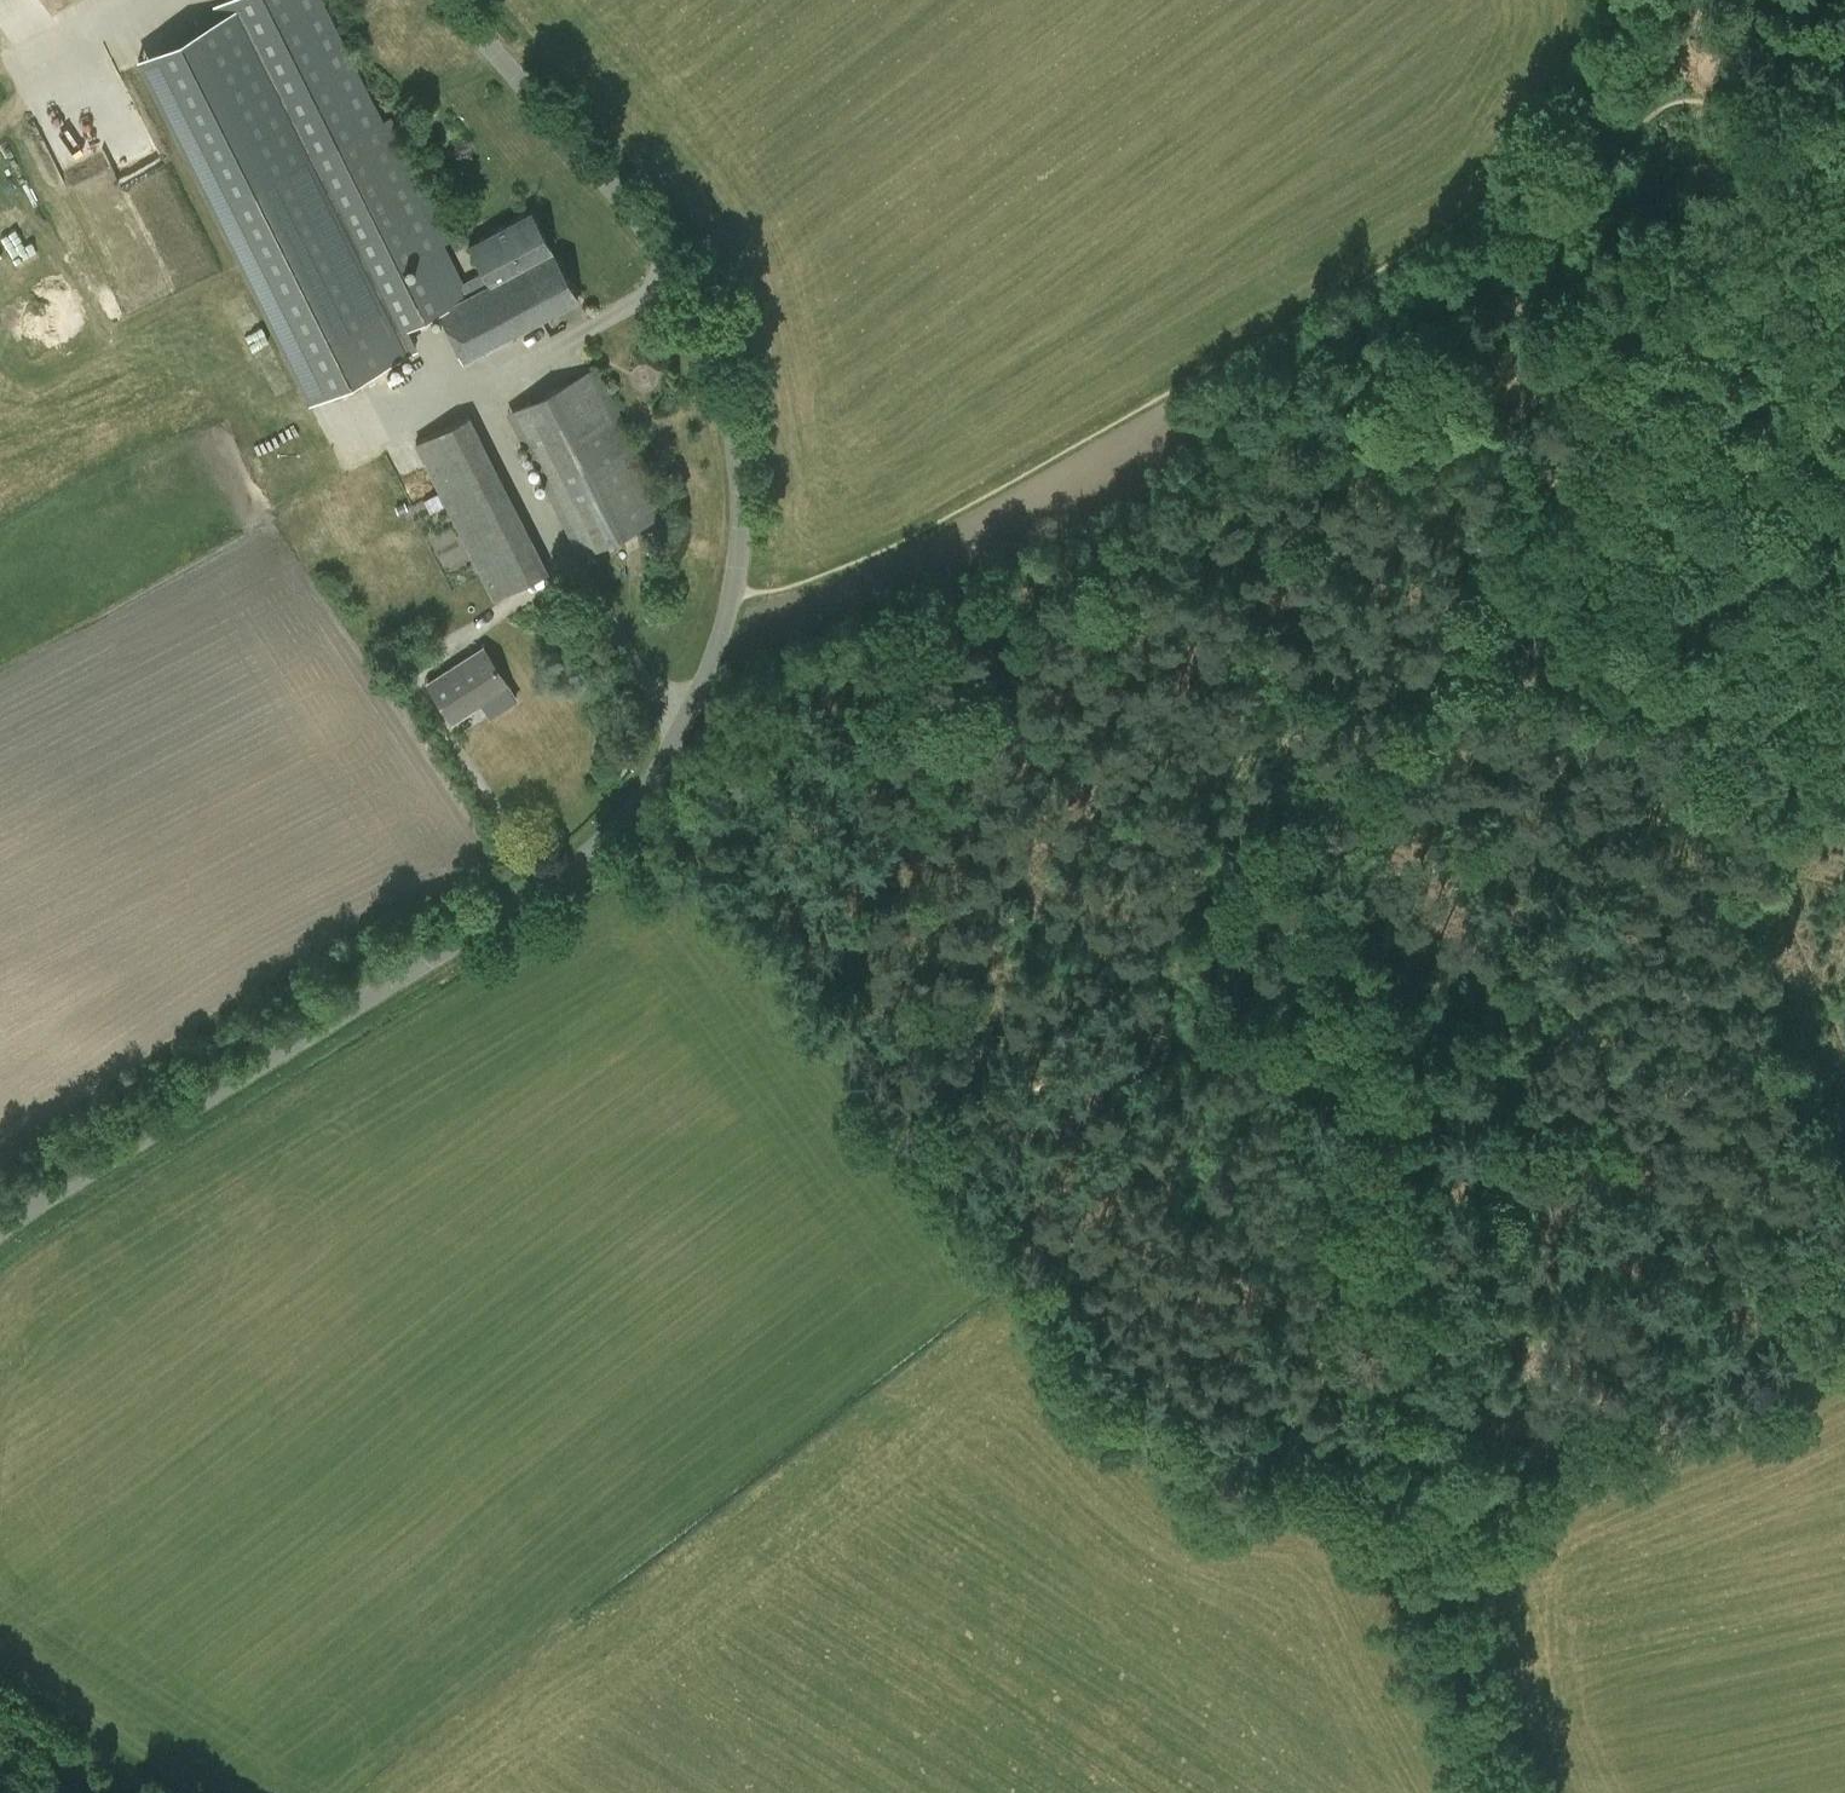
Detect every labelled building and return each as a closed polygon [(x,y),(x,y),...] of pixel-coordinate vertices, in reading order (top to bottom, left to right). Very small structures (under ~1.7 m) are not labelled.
[(439,311),(431,297),(462,281),(445,243),(453,239),(391,116),(383,120),(324,0),(225,0),(213,6),(219,18),(137,58),(307,401),(416,347),(408,327),(439,311)] [(431,297),(439,311),(465,362),(517,336),(515,333),(577,301),(531,211),(467,243),(482,271),(462,281),(431,297)] [(580,556),(667,513),(596,369),(509,412),(580,556)] [(492,599),(548,571),(470,413),(414,443),(492,599)] [(489,716),(516,699),(482,647),(428,682),(449,715),(469,702),(472,706),(480,701),(489,716)]
